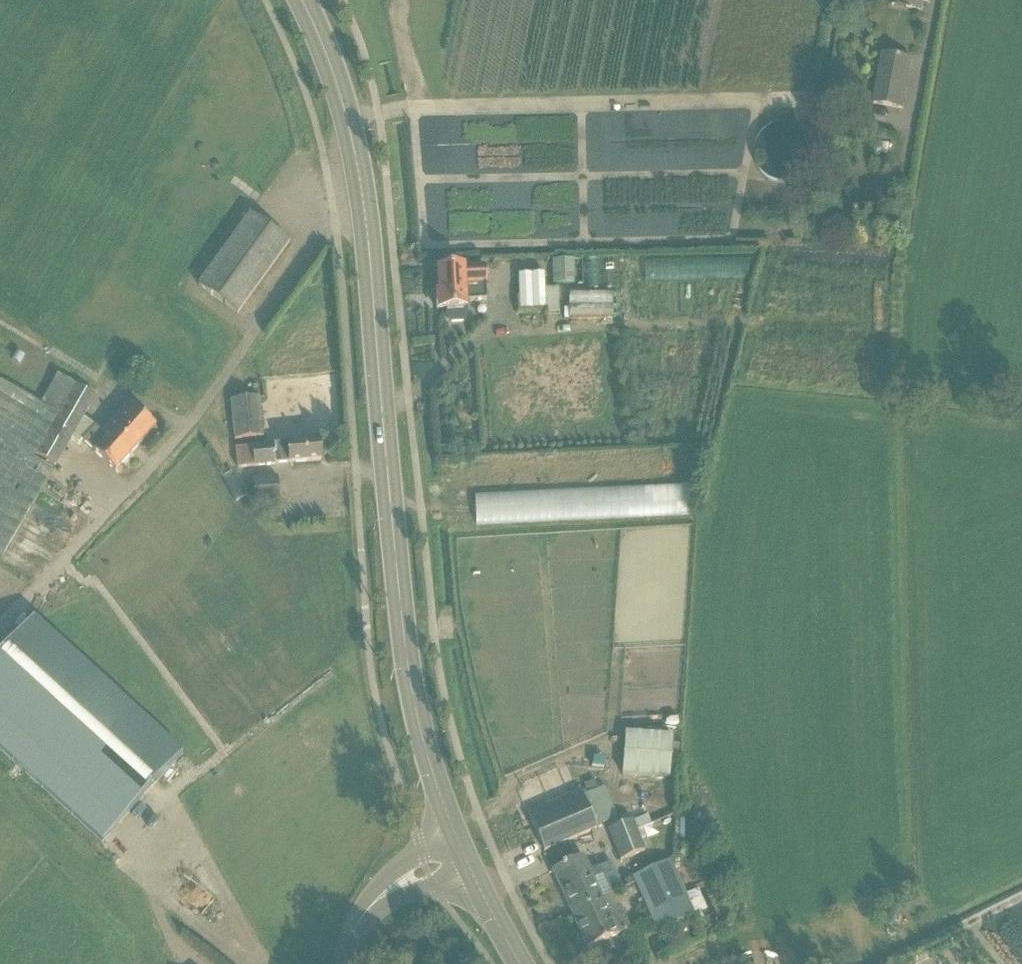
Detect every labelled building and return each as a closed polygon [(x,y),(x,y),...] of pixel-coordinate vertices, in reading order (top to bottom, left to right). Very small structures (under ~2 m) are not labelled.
[(929,3),(930,0),(893,0),(892,7),(921,12),(923,3),(929,4),(929,3)] [(872,104),(903,109),(912,59),(881,53),(872,104)] [(289,243),(250,215),(198,286),(237,314),(289,243)] [(160,271),(167,258),(153,251),(146,264),(160,271)] [(551,261),(552,285),(574,285),(574,260),(551,261)] [(437,311),(445,311),(446,320),(450,324),(463,323),(466,319),(466,309),(465,301),(485,300),(483,267),(458,269),(438,270),(440,292),(436,292),(437,311)] [(543,273),(517,274),(519,311),(545,309),(545,315),(559,314),(558,289),(544,289),(543,273)] [(613,293),(568,293),(568,311),(564,311),(564,317),(568,317),(568,319),(613,318),(613,293)] [(275,337),(283,433),(332,429),(323,333),(275,337)] [(46,482),(52,471),(34,460),(36,455),(56,465),(74,434),(96,397),(78,387),(58,375),(41,405),(0,382),(0,560),(1,560),(46,482)] [(235,441),(263,438),(259,398),(231,401),(235,441)] [(107,429),(134,451),(155,428),(129,404),(114,420),(107,429)] [(134,451),(107,429),(103,433),(96,427),(93,429),(82,442),(115,472),(134,451)] [(320,461),(319,441),(236,449),(238,469),(320,461)] [(480,468),(482,527),(699,518),(698,485),(702,484),(701,458),(480,468)] [(253,479),(255,503),(280,502),(277,477),(253,479)] [(71,582),(61,588),(68,597),(77,591),(71,582)] [(102,843),(183,754),(34,617),(0,655),(0,750),(102,843)] [(628,733),(624,768),(670,772),(670,767),(677,768),(679,744),(671,743),(672,736),(628,733)] [(665,785),(641,795),(650,816),(674,807),(665,785)] [(544,853),(562,844),(600,827),(618,819),(604,787),(588,794),(584,787),(526,814),(544,853)] [(647,817),(633,822),(632,821),(607,831),(619,861),(645,851),(640,839),(645,837),(642,827),(650,824),(647,817)] [(570,863),(552,871),(571,914),(601,901),(592,882),(604,876),(599,867),(588,872),(581,858),(570,863)] [(643,902),(657,933),(695,916),(670,860),(631,877),(637,890),(643,902)] [(588,950),(606,941),(630,931),(621,910),(614,895),(601,901),(571,914),(588,950)]
